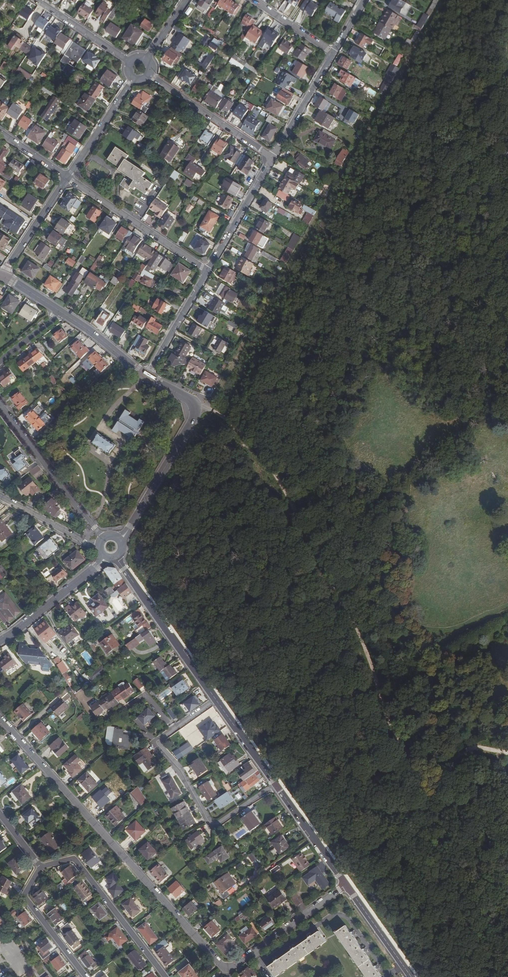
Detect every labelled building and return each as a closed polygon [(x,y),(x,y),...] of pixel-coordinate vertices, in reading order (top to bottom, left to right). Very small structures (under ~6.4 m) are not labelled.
[(202,0),(196,8),(204,13),(206,9),(207,10),(210,5),(202,0)] [(210,5),(215,9),(217,7),(218,4),(219,4),(217,3),(215,5),(212,3),(214,0),(202,0),(210,5)] [(234,3),(230,0),(229,0),(229,1),(227,0),(221,0),(220,2),(219,4),(218,4),(224,8),(229,11),(234,3)] [(301,9),(305,12),(306,10),(308,11),(308,13),(313,16),(319,7),(312,2),(312,1),(310,0),(306,0),(301,8),(301,9)] [(393,2),(392,1),(391,2),(389,5),(389,7),(400,13),(406,2),(403,1),(402,0),(394,0),(393,2)] [(285,1),(284,4),(277,1),(275,6),(288,11),(292,3),(285,1)] [(338,7),(331,2),(325,12),(332,17),(333,16),(336,18),(334,20),(339,23),(346,11),(341,8),(341,10),(337,8),(338,7)] [(433,2),(426,14),(430,16),(437,4),(433,2)] [(239,6),(234,3),(229,11),(233,14),(239,6)] [(94,11),(84,4),(78,12),(88,19),(94,11)] [(107,7),(102,4),(95,14),(100,17),(102,19),(100,21),(104,23),(109,16),(112,12),(108,9),(109,8),(107,7)] [(31,22),(37,13),(25,6),(20,14),(31,22)] [(117,11),(114,8),(112,12),(109,16),(113,18),(117,11)] [(383,18),(380,22),(391,29),(394,24),(396,25),(400,18),(398,17),(399,16),(389,10),(384,19),(383,18)] [(254,25),(256,21),(252,18),(254,17),(248,13),(241,24),(246,27),(244,30),(248,33),(252,27),(254,25)] [(430,16),(426,14),(425,17),(426,17),(424,21),(421,20),(417,26),(418,27),(422,29),(430,16)] [(36,25),(45,31),(51,22),(41,16),(36,25)] [(154,25),(147,20),(143,26),(142,25),(141,27),(149,32),(154,25)] [(391,29),(380,22),(374,32),(385,39),(391,29)] [(121,30),(111,23),(110,25),(108,27),(106,31),(116,38),(121,30)] [(145,34),(132,25),(124,38),(129,42),(130,40),(138,45),(145,34)] [(184,31),(175,25),(173,29),(179,33),(181,34),(184,31)] [(246,36),(246,37),(250,40),(255,43),(263,33),(259,30),(259,31),(252,27),(248,33),(246,36)] [(268,30),(258,45),(262,48),(266,43),(271,47),(278,36),(275,34),(272,32),(268,30)] [(74,42),(61,33),(54,42),(57,45),(61,47),(64,49),(61,52),(65,55),(74,42)] [(181,34),(179,33),(172,43),(175,45),(172,48),(179,53),(181,49),(183,51),(190,40),(181,34)] [(358,39),(356,43),(363,48),(366,43),(370,46),(373,41),(361,34),(359,38),(358,37),(357,38),(358,39)] [(24,42),(16,36),(8,47),(14,51),(18,47),(20,48),(20,49),(28,54),(32,48),(24,43),(24,42)] [(215,38),(213,41),(212,43),(209,41),(211,39),(207,37),(202,44),(208,48),(209,46),(216,50),(218,47),(220,48),(222,46),(224,43),(220,40),(219,41),(215,38)] [(293,46),(285,40),(279,48),(288,54),(293,46)] [(78,45),(74,42),(65,55),(61,61),(67,65),(63,70),(66,72),(65,74),(69,76),(75,67),(69,63),(71,59),(78,63),(86,50),(80,46),(79,48),(77,47),(78,45)] [(310,50),(301,44),(294,55),(303,61),(310,50)] [(41,67),(48,54),(36,47),(29,60),(41,67)] [(172,48),(171,47),(164,58),(169,62),(168,63),(172,66),(174,63),(176,64),(180,58),(183,55),(179,53),(172,48)] [(367,54),(354,47),(350,54),(352,55),(351,58),(361,64),(367,54)] [(92,55),(89,52),(83,61),(95,69),(100,60),(97,58),(95,58),(93,56),(92,55)] [(205,70),(215,56),(213,55),(210,53),(203,65),(198,62),(197,64),(205,70)] [(246,63),(234,54),(232,58),(244,66),(246,63)] [(402,56),(399,55),(393,65),(397,67),(402,56)] [(352,62),(344,57),(341,62),(339,60),(338,64),(347,69),(352,62)] [(308,67),(299,62),(292,73),(303,78),(305,75),(304,74),(308,67)] [(246,63),(244,66),(257,75),(259,72),(246,63)] [(393,65),(392,64),(385,77),(388,79),(392,81),(400,68),(397,67),(393,65)] [(97,78),(99,80),(107,68),(112,71),(113,70),(106,65),(97,78)] [(20,67),(19,67),(18,69),(17,71),(27,77),(29,73),(26,71),(20,67)] [(112,71),(107,68),(99,80),(110,87),(118,75),(112,71)] [(197,77),(186,69),(179,79),(183,82),(184,81),(191,85),(197,77)] [(361,81),(343,70),(340,74),(337,72),(336,74),(342,77),(340,81),(351,87),(353,84),(358,87),(361,81)] [(287,85),(288,86),(290,84),(289,83),(290,81),(292,82),(295,77),(285,72),(279,81),(275,78),(273,82),(283,88),(285,89),(287,85)] [(392,81),(388,79),(384,85),(385,86),(381,92),(384,94),(392,81)] [(105,87),(97,82),(89,95),(96,100),(105,87)] [(198,82),(192,91),(196,94),(202,84),(198,82)] [(56,91),(45,84),(42,89),(52,96),(56,91)] [(336,84),(330,93),(334,96),(333,97),(341,101),(347,90),(336,84)] [(213,86),(213,87),(204,99),(211,104),(211,105),(216,109),(223,98),(214,92),(216,89),(213,87),(213,86)] [(285,89),(283,88),(281,91),(292,98),(294,94),(285,89)] [(281,91),(277,98),(289,105),(293,98),(292,98),(281,91)] [(151,97),(143,92),(141,95),(139,94),(132,104),(145,113),(148,109),(144,106),(145,103),(147,103),(151,97)] [(89,95),(86,93),(82,99),(78,105),(88,112),(96,100),(89,95)] [(60,102),(54,98),(41,117),(47,121),(53,113),(52,112),(56,106),(57,107),(59,103),(60,102)] [(228,100),(225,98),(219,106),(228,112),(233,104),(234,103),(228,99),(228,100)] [(328,102),(320,98),(318,101),(315,107),(322,110),(323,111),(328,102)] [(284,106),(272,99),(266,109),(278,116),(284,106)] [(25,106),(16,100),(10,108),(7,113),(18,120),(24,111),(22,110),(25,106)] [(71,107),(62,101),(61,104),(69,109),(71,107)] [(1,102),(0,104),(0,120),(2,121),(7,113),(10,108),(1,102)] [(248,110),(240,104),(233,114),(242,120),(248,110)] [(359,115),(350,110),(345,119),(354,124),(359,115)] [(135,116),(133,120),(142,127),(149,117),(139,111),(135,116)] [(319,116),(316,120),(317,120),(316,121),(329,129),(335,118),(324,111),(321,115),(320,115),(319,116)] [(252,117),(249,115),(243,125),(255,131),(257,128),(258,125),(260,123),(255,120),(251,118),(252,117)] [(274,117),(269,115),(268,117),(266,121),(271,123),(272,120),(274,117)] [(32,121),(24,116),(18,124),(22,127),(23,125),(28,128),(28,127),(29,127),(30,126),(30,124),(32,121)] [(86,127),(76,120),(68,131),(79,138),(86,127)] [(277,128),(270,124),(262,137),(270,141),(277,128)] [(39,128),(36,126),(29,136),(39,143),(46,133),(39,128)] [(87,128),(86,127),(79,138),(80,139),(87,128)] [(138,133),(129,127),(123,136),(132,142),(135,138),(137,140),(141,135),(138,133)] [(210,132),(206,129),(199,139),(208,145),(215,135),(212,133),(212,134),(210,132)] [(337,137),(324,129),(322,133),(319,132),(314,140),(330,149),(337,137)] [(53,152),(59,143),(51,138),(54,134),(51,132),(43,145),(53,152)] [(79,142),(69,136),(65,141),(69,144),(65,150),(63,149),(57,158),(65,163),(79,142)] [(222,141),(219,139),(212,149),(221,155),(229,144),(222,140),(222,141)] [(171,140),(170,142),(180,149),(181,147),(171,140)] [(171,162),(180,149),(170,142),(167,146),(166,145),(162,150),(164,151),(161,155),(171,162)] [(234,147),(231,145),(223,156),(233,163),(240,153),(234,148),(234,147)] [(3,147),(0,151),(0,174),(3,176),(5,172),(8,167),(1,162),(8,151),(3,147)] [(119,170),(131,178),(129,181),(125,178),(120,185),(125,188),(125,187),(129,189),(130,187),(135,190),(136,188),(147,195),(154,184),(143,177),(146,173),(126,160),(129,156),(116,147),(108,160),(120,168),(119,170)] [(349,153),(343,149),(335,162),(341,166),(347,156),(347,157),(349,153)] [(196,159),(189,154),(186,159),(191,162),(184,172),(193,179),(197,173),(202,177),(205,172),(193,164),(196,159)] [(309,162),(301,154),(297,158),(295,161),(306,170),(309,166),(307,164),(309,162)] [(254,161),(246,157),(239,169),(248,175),(252,168),(250,166),(254,161)] [(24,165),(14,159),(8,167),(19,173),(20,172),(22,169),(24,165)] [(38,163),(32,159),(26,169),(31,172),(38,163)] [(175,170),(171,177),(175,180),(180,174),(177,172),(175,170)] [(304,176),(295,171),(293,175),(288,172),(286,177),(299,184),(300,185),(304,176)] [(12,177),(5,172),(3,176),(10,180),(12,177)] [(50,180),(41,174),(35,183),(44,189),(50,180)] [(299,184),(286,177),(279,190),(288,195),(292,188),(299,192),(302,187),(299,185),(299,184)] [(241,186),(228,178),(222,188),(234,195),(238,189),(239,190),(241,186)] [(193,182),(187,179),(184,183),(190,187),(193,182)] [(78,198),(69,192),(66,197),(67,198),(65,202),(64,201),(60,206),(69,212),(73,206),(77,209),(82,202),(77,199),(78,198)] [(233,198),(225,193),(218,204),(228,209),(231,203),(230,203),(231,200),(233,198)] [(36,198),(30,194),(26,199),(22,206),(28,210),(30,211),(34,205),(33,204),(36,198)] [(156,215),(161,218),(168,208),(156,199),(150,208),(157,213),(156,215)] [(272,204),(265,200),(261,208),(268,212),(272,204)] [(302,206),(293,201),(289,208),(301,215),(303,211),(300,209),(302,206)] [(0,204),(0,223),(17,234),(26,221),(0,204)] [(308,211),(315,215),(317,212),(305,205),(303,207),(304,208),(304,209),(308,211)] [(102,212),(94,207),(87,217),(95,222),(102,212)] [(289,218),(288,220),(292,222),(295,216),(280,207),(277,212),(289,218)] [(149,224),(155,214),(148,210),(143,220),(149,224)] [(176,216),(169,211),(159,226),(164,229),(165,226),(169,229),(175,220),(174,219),(176,216)] [(219,217),(210,211),(201,227),(207,230),(210,232),(219,217)] [(315,215),(308,211),(303,221),(309,225),(315,215)] [(112,219),(108,216),(100,228),(110,235),(117,224),(112,220),(112,219)] [(270,223),(262,218),(256,229),(264,233),(270,223)] [(73,226),(62,219),(55,229),(64,235),(66,232),(69,234),(71,231),(70,230),(73,226)] [(129,232),(122,227),(117,236),(123,241),(122,242),(125,244),(132,234),(133,233),(130,231),(129,232)] [(255,230),(255,231),(249,240),(263,248),(268,239),(263,236),(263,235),(255,230)] [(68,240),(54,231),(48,240),(57,245),(55,247),(59,250),(60,249),(61,250),(68,240)] [(2,250),(7,243),(8,244),(11,240),(1,233),(0,234),(0,249),(2,250)] [(203,236),(197,233),(189,246),(202,254),(205,253),(210,245),(201,239),(203,236)] [(142,240),(132,234),(125,244),(124,246),(134,253),(142,240)] [(301,238),(295,234),(292,239),(298,243),(301,238)] [(298,243),(292,239),(287,247),(288,247),(294,251),(298,243)] [(51,248),(42,242),(35,253),(40,255),(38,257),(43,260),(51,248)] [(150,248),(143,244),(136,255),(144,260),(145,258),(150,261),(155,254),(149,249),(150,248)] [(259,248),(252,244),(247,252),(245,256),(254,261),(258,254),(258,253),(260,250),(258,249),(259,248)] [(294,251),(288,247),(280,261),(286,264),(294,251)] [(264,251),(262,254),(270,259),(272,256),(264,251)] [(155,254),(150,261),(146,267),(144,270),(153,274),(158,266),(164,258),(156,253),(155,254)] [(97,265),(103,257),(100,255),(97,260),(96,261),(95,263),(97,265)] [(254,264),(242,257),(238,266),(241,267),(239,271),(247,275),(254,264)] [(174,265),(164,258),(158,266),(166,271),(166,270),(170,272),(174,265)] [(71,259),(68,263),(73,267),(77,262),(71,259)] [(39,269),(29,262),(23,271),(33,278),(39,269)] [(146,267),(143,264),(138,270),(139,271),(142,273),(144,270),(146,267)] [(191,271),(179,264),(172,275),(182,282),(187,275),(188,276),(191,271)] [(227,267),(226,267),(220,277),(230,283),(231,280),(233,281),(233,280),(235,281),(237,278),(235,277),(237,273),(227,267)] [(89,271),(84,268),(80,274),(75,280),(73,279),(68,287),(68,288),(66,292),(72,296),(89,271)] [(124,273),(116,268),(111,274),(114,276),(120,280),(124,273)] [(153,274),(144,270),(142,273),(141,275),(144,276),(142,281),(139,279),(141,276),(136,274),(133,278),(138,281),(141,283),(152,288),(156,281),(153,279),(152,278),(154,275),(153,274)] [(102,275),(101,275),(99,278),(91,273),(85,282),(95,289),(96,287),(103,277),(102,275)] [(51,276),(45,285),(57,293),(62,284),(60,282),(51,276)] [(114,276),(111,282),(116,285),(120,280),(114,276)] [(109,281),(103,277),(96,287),(101,290),(104,286),(105,287),(109,281)] [(231,288),(221,283),(215,293),(233,304),(239,295),(230,290),(231,288)] [(225,303),(206,293),(204,298),(209,301),(210,300),(213,302),(212,305),(211,305),(209,309),(218,315),(220,311),(225,314),(230,306),(225,303)] [(20,302),(10,296),(2,308),(12,314),(20,302)] [(171,306),(158,299),(153,309),(165,316),(171,306)] [(25,305),(19,314),(32,322),(37,313),(25,305)] [(103,311),(97,321),(104,326),(110,316),(103,311)] [(198,322),(207,327),(211,322),(215,324),(218,318),(206,311),(203,316),(201,315),(200,316),(199,317),(200,318),(200,319),(198,322)] [(135,316),(132,321),(127,328),(131,330),(136,323),(143,327),(147,321),(140,316),(138,318),(135,316)] [(157,320),(153,317),(152,318),(146,328),(152,331),(156,334),(159,330),(160,331),(163,327),(155,322),(157,320)] [(125,331),(114,324),(110,331),(121,338),(125,331)] [(202,328),(194,324),(188,333),(197,338),(202,328)] [(61,330),(53,336),(59,344),(67,338),(61,330)] [(246,334),(239,331),(237,335),(243,339),(246,334)] [(149,340),(139,335),(133,344),(137,346),(136,347),(146,353),(150,347),(146,345),(149,340)] [(227,342),(215,336),(211,343),(215,345),(213,349),(221,353),(227,342)] [(182,341),(176,352),(178,354),(185,358),(191,347),(182,341)] [(78,342),(71,349),(77,355),(85,348),(78,342)] [(35,363),(38,366),(45,361),(37,349),(33,352),(32,351),(31,352),(31,353),(29,354),(35,363)] [(94,366),(102,359),(95,352),(87,359),(94,366)] [(35,363),(29,354),(16,364),(22,373),(35,363)] [(185,358),(178,354),(177,356),(174,354),(173,354),(169,360),(172,361),(172,366),(174,367),(175,365),(178,365),(185,365),(188,359),(185,358)] [(206,365),(193,357),(187,367),(191,369),(192,367),(202,373),(206,365)] [(102,359),(94,366),(101,373),(108,366),(102,359)] [(12,385),(18,381),(14,376),(8,369),(3,373),(4,374),(0,377),(0,383),(3,387),(10,382),(12,385)] [(219,379),(206,371),(201,380),(214,388),(219,379)] [(73,375),(68,378),(73,385),(77,382),(73,375)] [(77,386),(72,391),(76,395),(81,391),(77,386)] [(19,393),(11,399),(17,406),(16,407),(18,411),(28,404),(25,400),(19,393)] [(31,425),(39,418),(44,413),(38,406),(25,418),(31,425)] [(131,444),(137,435),(138,436),(140,433),(139,432),(145,423),(140,420),(138,423),(129,416),(130,414),(125,410),(119,419),(120,420),(118,422),(111,431),(116,434),(119,431),(129,437),(126,441),(131,444)] [(39,418),(31,425),(37,432),(45,425),(39,418)] [(95,438),(92,443),(98,448),(102,451),(102,450),(108,455),(112,450),(112,451),(116,446),(112,444),(101,436),(98,434),(95,438)] [(18,473),(27,466),(22,460),(25,458),(19,450),(14,453),(16,457),(13,459),(15,463),(12,465),(18,473)] [(37,466),(29,473),(32,477),(40,470),(37,466)] [(3,482),(4,478),(9,475),(5,468),(4,470),(1,470),(0,470),(0,480),(3,482)] [(33,490),(36,493),(39,491),(30,479),(19,486),(26,495),(30,492),(33,490)] [(55,489),(49,495),(53,498),(48,504),(47,503),(44,506),(45,507),(44,509),(56,518),(63,522),(65,519),(62,514),(59,512),(60,510),(58,508),(57,507),(57,506),(63,502),(60,499),(62,498),(55,489)] [(3,528),(0,524),(0,543),(10,536),(3,528)] [(3,528),(10,536),(0,543),(0,549),(14,538),(5,526),(3,528)] [(31,543),(34,546),(40,542),(31,530),(23,536),(30,544),(31,543)] [(23,536),(21,538),(29,550),(34,546),(31,543),(30,544),(23,536)] [(57,551),(48,540),(38,548),(47,559),(57,551)] [(64,561),(71,570),(83,560),(76,551),(64,561)] [(55,580),(64,573),(59,567),(51,574),(45,567),(39,571),(45,578),(51,574),(55,580)] [(104,571),(118,590),(126,584),(115,569),(108,568),(104,571)] [(65,574),(64,573),(55,580),(56,581),(65,574)] [(132,593),(126,584),(118,590),(117,590),(120,594),(124,599),(132,593)] [(110,586),(100,593),(105,599),(110,596),(113,593),(115,592),(110,586)] [(20,613),(5,593),(0,596),(0,620),(3,624),(7,621),(8,623),(20,613)] [(98,595),(93,599),(95,602),(89,607),(96,616),(107,607),(98,595)] [(68,607),(65,609),(74,621),(80,617),(81,618),(85,615),(76,603),(71,608),(72,609),(71,609),(70,608),(68,607)] [(141,634),(150,628),(143,618),(144,617),(142,614),(134,620),(137,624),(139,628),(135,631),(139,636),(141,634)] [(46,621),(34,630),(44,643),(56,634),(46,621)] [(58,632),(60,635),(70,627),(77,636),(79,635),(69,623),(58,632)] [(70,627),(60,635),(67,644),(77,636),(70,627)] [(142,635),(141,634),(139,636),(125,645),(129,651),(144,640),(149,647),(156,642),(148,631),(142,635)] [(112,635),(100,644),(107,654),(119,645),(112,635)] [(97,640),(94,637),(87,642),(90,647),(97,640)] [(19,644),(18,651),(19,653),(17,654),(20,657),(22,658),(22,660),(25,664),(25,662),(28,662),(28,665),(40,666),(41,668),(41,671),(48,672),(48,668),(52,665),(48,661),(46,660),(45,659),(46,658),(43,654),(42,655),(40,653),(40,651),(38,648),(36,649),(34,649),(34,650),(30,650),(29,648),(25,648),(26,645),(19,644)] [(4,656),(6,658),(4,659),(0,662),(0,666),(5,672),(16,664),(8,653),(4,656)] [(162,671),(168,667),(165,663),(164,664),(160,658),(153,663),(160,672),(162,671)] [(59,664),(56,666),(69,687),(72,685),(64,673),(65,672),(59,664)] [(92,682),(106,672),(102,666),(88,676),(92,682)] [(168,667),(162,671),(169,679),(177,674),(174,670),(173,671),(170,666),(168,667)] [(160,672),(166,681),(169,679),(162,671),(160,672)] [(145,685),(139,678),(135,682),(141,689),(145,685)] [(182,680),(170,689),(177,697),(188,689),(182,680)] [(121,697),(122,698),(123,701),(130,696),(124,686),(120,688),(119,687),(112,692),(113,694),(102,701),(101,700),(91,707),(97,717),(103,712),(102,711),(107,708),(108,710),(111,707),(110,706),(111,705),(112,707),(113,707),(119,703),(118,701),(117,699),(121,697)] [(63,703),(69,698),(64,691),(57,697),(60,702),(51,710),(56,716),(67,707),(63,703)] [(156,695),(154,697),(160,704),(162,703),(156,695)] [(196,695),(193,696),(199,705),(202,703),(196,695)] [(193,696),(181,705),(187,713),(199,705),(193,696)] [(22,705),(14,712),(17,716),(18,716),(24,721),(31,715),(22,705)] [(145,725),(148,722),(152,719),(155,715),(149,708),(138,718),(145,725)] [(176,718),(168,709),(166,711),(173,720),(176,718)] [(213,721),(200,729),(208,740),(222,731),(218,726),(217,727),(213,721)] [(42,723),(33,731),(41,740),(50,732),(42,723)] [(109,727),(107,728),(105,742),(107,745),(112,746),(112,747),(128,749),(129,736),(121,735),(122,731),(118,730),(118,728),(114,728),(114,727),(109,727)] [(39,741),(41,740),(33,731),(31,732),(39,741)] [(222,734),(215,740),(223,751),(230,746),(222,734)] [(58,739),(49,747),(58,757),(67,749),(58,739)] [(187,743),(179,749),(184,756),(193,749),(191,746),(190,747),(187,743)] [(147,748),(134,756),(140,764),(143,762),(148,770),(157,764),(147,748)] [(233,752),(223,759),(231,769),(242,762),(237,755),(236,756),(233,752)] [(12,759),(23,774),(31,767),(20,753),(12,759)] [(72,759),(64,766),(67,769),(68,768),(71,772),(69,774),(73,778),(82,769),(72,759)] [(198,759),(187,766),(191,771),(193,769),(197,776),(206,770),(198,759)] [(228,772),(231,769),(223,759),(220,761),(228,772)] [(258,771),(250,761),(244,765),(248,771),(240,777),(243,781),(258,771)] [(243,781),(240,782),(245,789),(261,778),(259,774),(260,774),(258,771),(243,781)] [(86,774),(76,783),(87,794),(96,785),(86,774)] [(169,778),(162,783),(171,799),(179,794),(169,778)] [(226,791),(232,788),(228,783),(226,784),(224,780),(221,782),(226,791)] [(208,782),(200,786),(206,794),(205,795),(208,800),(216,795),(208,782)] [(21,786),(9,795),(16,803),(18,801),(21,805),(30,798),(21,786)] [(139,788),(138,787),(131,794),(141,806),(147,801),(139,788)] [(101,791),(92,798),(102,808),(110,801),(101,791)] [(226,792),(214,799),(219,807),(231,800),(226,792)] [(177,819),(189,812),(183,802),(171,809),(177,819)] [(118,811),(119,809),(116,807),(105,817),(108,820),(109,819),(111,817),(117,825),(124,818),(119,812),(118,811)] [(33,809),(23,817),(29,824),(32,822),(34,820),(37,823),(41,820),(33,809)] [(254,809),(240,818),(245,825),(249,831),(260,823),(256,817),(258,815),(254,809)] [(189,812),(177,819),(184,829),(196,822),(189,812)] [(115,826),(117,825),(111,817),(109,819),(115,826)] [(275,817),(265,824),(272,835),(282,827),(277,821),(275,817)] [(136,822),(129,829),(138,839),(146,832),(136,822)] [(197,842),(202,838),(197,831),(188,838),(194,848),(199,844),(197,842)] [(50,833),(41,840),(51,853),(61,847),(50,833)] [(282,835),(273,842),(276,847),(273,849),(278,856),(290,847),(287,842),(282,835)] [(148,843),(139,850),(148,860),(156,852),(148,843)] [(221,848),(204,860),(208,865),(218,858),(221,863),(228,858),(221,848)] [(81,856),(88,864),(89,863),(93,867),(99,862),(90,849),(81,856)] [(253,852),(248,856),(252,862),(258,858),(253,852)] [(310,866),(306,860),(304,856),(301,853),(294,859),(294,860),(294,861),(301,872),(310,866)] [(16,858),(8,864),(16,874),(21,870),(20,869),(22,866),(16,858)] [(158,865),(150,872),(161,883),(169,876),(158,865)] [(280,869),(277,866),(269,871),(272,875),(280,869)] [(69,882),(77,875),(70,867),(67,870),(66,868),(64,869),(61,870),(61,872),(66,878),(63,881),(67,886),(70,884),(69,882)] [(316,868),(309,873),(310,874),(303,879),(308,886),(315,880),(322,890),(329,885),(316,868)] [(223,899),(228,895),(226,891),(235,884),(228,874),(214,884),(217,888),(216,889),(219,892),(220,891),(221,893),(220,895),(223,899)] [(69,882),(70,884),(79,878),(77,875),(69,882)] [(2,877),(0,881),(0,893),(7,897),(10,891),(9,889),(12,883),(2,877)] [(74,885),(75,887),(74,888),(84,900),(91,894),(82,882),(78,884),(77,883),(74,885)] [(177,882),(169,889),(177,898),(179,895),(182,898),(186,894),(184,891),(185,891),(177,882)] [(123,891),(116,883),(107,890),(113,898),(123,891)] [(47,898),(40,890),(35,894),(32,897),(38,905),(47,898)] [(266,900),(272,908),(281,902),(282,904),(287,900),(280,890),(266,900)] [(291,901),(296,907),(302,903),(297,897),(291,901)] [(129,899),(122,905),(131,917),(139,911),(129,899)] [(191,902),(184,909),(190,916),(198,909),(191,902)] [(98,903),(91,909),(100,920),(107,914),(98,903)] [(49,916),(48,917),(55,926),(62,920),(59,916),(54,909),(47,913),(49,916)] [(17,918),(24,927),(32,921),(25,912),(17,918)] [(244,912),(238,916),(240,919),(243,917),(245,920),(248,918),(244,912)] [(267,914),(259,920),(261,923),(259,925),(264,931),(274,923),(267,914)] [(212,921),(204,928),(213,938),(220,931),(212,921)] [(68,933),(63,937),(70,946),(78,940),(71,931),(72,930),(66,923),(59,929),(63,935),(67,932),(68,933)] [(145,923),(137,929),(149,945),(157,939),(145,923)] [(260,933),(254,926),(239,936),(244,944),(260,933)] [(109,933),(119,946),(127,940),(117,927),(109,933)] [(366,976),(382,976),(346,927),(335,934),(366,976)] [(275,976),(278,976),(327,943),(319,932),(269,968),(275,976)] [(228,934),(216,945),(227,957),(235,950),(229,943),(232,939),(228,934)] [(41,937),(35,942),(38,946),(44,941),(41,937)] [(167,944),(163,939),(153,947),(157,952),(155,953),(166,967),(174,961),(163,948),(167,944)] [(48,956),(51,954),(47,950),(52,947),(46,940),(39,946),(42,950),(40,952),(37,954),(42,961),(48,956)] [(135,950),(128,955),(139,970),(146,964),(135,950)] [(85,952),(78,957),(87,968),(90,966),(92,968),(97,965),(95,962),(94,963),(85,952)] [(46,966),(51,963),(58,972),(64,968),(66,966),(59,956),(53,961),(48,956),(42,961),(46,966)] [(179,971),(183,976),(199,976),(189,964),(179,971)] [(64,968),(58,972),(57,973),(59,976),(66,971),(64,968)] [(240,976),(241,976),(254,976),(255,976),(248,968),(240,976)]
